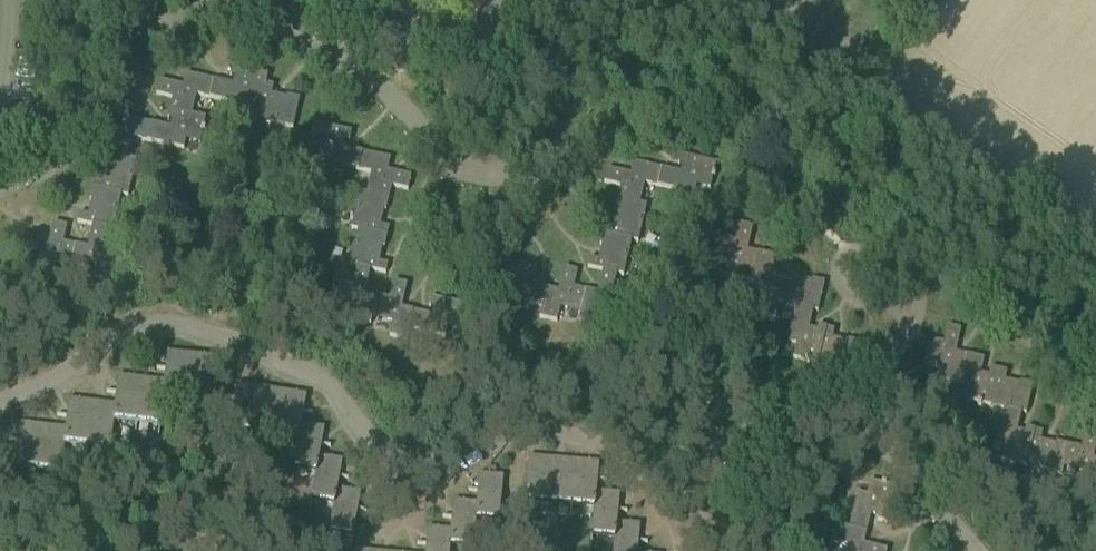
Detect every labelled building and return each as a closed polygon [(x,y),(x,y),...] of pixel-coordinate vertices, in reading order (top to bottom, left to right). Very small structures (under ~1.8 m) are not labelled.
[(233,85),(214,81),(210,98),(246,107),(248,97),(261,100),(264,84),(266,85),(268,75),(232,67),(230,76),(234,77),(233,85)] [(172,98),(169,111),(192,116),(196,95),(210,98),(214,81),(185,74),(182,86),(159,81),(156,95),(172,98)] [(273,86),(266,85),(264,84),(261,100),(256,120),(293,129),(299,100),(287,97),(286,99),(271,95),(273,86)] [(170,128),(151,124),(147,142),(184,150),(186,141),(199,144),(202,132),(204,133),(205,128),(203,128),(205,119),(192,116),(169,111),(167,119),(172,121),(170,128)] [(110,142),(107,154),(129,159),(134,139),(147,142),(151,124),(123,117),(120,129),(96,124),(93,138),(110,142)] [(321,162),(358,170),(362,153),(343,148),(345,141),(349,142),(351,133),(315,125),(313,134),(311,133),(310,137),(312,138),(310,150),(323,153),(321,162)] [(371,174),(366,194),(389,199),(392,187),(408,191),(411,177),(388,171),(390,159),(362,153),(358,170),(371,174)] [(92,189),(121,196),(128,197),(136,160),(129,159),(107,154),(104,167),(107,167),(103,182),(94,180),(92,189)] [(680,173),(662,169),(658,187),(694,195),(696,186),(710,189),(713,177),(714,178),(715,174),(714,173),(716,164),(680,156),(678,165),(682,166),(680,173)] [(620,187),(617,199),(640,204),(644,184),(658,187),(662,169),(633,163),(630,174),(607,169),(604,183),(620,187)] [(77,223),(92,226),(106,229),(113,231),(121,196),(92,189),(89,200),(91,201),(88,216),(79,213),(77,223)] [(351,229),(358,230),(387,237),(389,228),(380,226),(384,211),(386,212),(389,199),(366,194),(359,192),(351,229)] [(604,225),(602,234),(631,241),(638,242),(646,206),(640,204),(617,199),(614,212),(616,212),(613,227),(604,225)] [(50,263),(70,268),(75,246),(63,243),(67,226),(53,223),(48,247),(35,244),(29,273),(46,277),(50,263)] [(735,278),(752,282),(758,253),(747,251),(753,227),(739,224),(735,240),(729,239),(725,239),(721,241),(720,245),(716,260),(738,265),(735,278)] [(75,246),(70,268),(68,275),(86,279),(89,265),(111,270),(115,254),(113,249),(109,246),(103,244),(106,229),(92,226),(87,248),(75,246)] [(349,266),(356,267),(370,270),(386,274),(388,265),(379,263),(382,248),(384,249),(387,237),(358,230),(349,266)] [(587,268),(602,271),(617,274),(623,276),(631,241),(602,234),(599,245),(601,246),(598,261),(589,259),(587,268)] [(773,302),(782,304),(790,268),(782,266),(780,274),(772,272),(776,257),(758,253),(752,282),(760,284),(757,298),(769,301),(768,303),(773,304),(773,302)] [(506,298),(542,307),(546,289),(528,285),(529,277),(534,278),(536,269),(500,261),(498,270),(496,270),(495,274),(497,274),(494,286),(508,289),(506,298)] [(370,324),(372,318),(377,295),(365,293),(370,270),(356,267),(353,282),(347,281),(343,281),(339,283),(338,287),(334,302),(356,307),(353,320),(370,324)] [(560,308),(580,313),(586,291),(573,288),(577,271),(563,268),(558,292),(546,289),(542,307),(539,318),(557,322),(560,308)] [(782,304),(795,307),(813,311),(818,312),(824,283),(811,280),(811,282),(796,278),(798,270),(790,268),(782,304)] [(586,291),(580,313),(579,320),(596,324),(600,310),(621,315),(625,299),(624,296),(622,293),(619,291),(613,289),(617,274),(602,271),(598,293),(586,291)] [(377,295),(372,318),(392,323),(389,336),(407,340),(409,329),(413,311),(401,308),(407,285),(393,282),(389,298),(377,295)] [(432,315),(413,311),(409,329),(445,337),(447,328),(461,331),(464,319),(466,320),(467,315),(465,315),(467,306),(431,297),(429,306),(433,308),(432,315)] [(809,362),(817,364),(826,328),(817,326),(816,331),(809,329),(813,311),(795,307),(787,343),(796,345),(793,358),(805,361),(804,363),(808,364),(809,362)] [(943,381),(960,385),(967,356),(955,353),(961,330),(947,327),(943,343),(937,342),(936,341),(934,342),(932,342),(931,343),(930,344),(928,346),(928,347),(924,362),(946,367),(943,381)] [(826,328),(817,364),(853,372),(860,343),(847,340),(847,342),(832,339),(834,330),(826,328)] [(165,371),(164,382),(162,398),(163,398),(185,401),(184,409),(191,356),(167,353),(165,369),(156,368),(156,370),(165,371)] [(214,358),(191,356),(184,409),(185,410),(186,401),(208,403),(207,412),(208,412),(212,376),(222,377),(222,376),(213,375),(214,358)] [(981,404),(990,406),(998,370),(990,368),(988,377),(980,375),(984,360),(967,356),(960,385),(968,387),(965,401),(977,403),(977,405),(981,406),(981,404)] [(990,406),(1003,409),(1021,413),(1026,415),(1033,385),(1020,382),(1019,385),(1005,382),(1007,372),(998,370),(990,406)] [(116,394),(114,405),(112,422),(114,422),(136,424),(135,433),(141,379),(118,377),(116,393),(106,392),(106,393),(116,394)] [(164,382),(141,379),(135,433),(136,433),(137,424),(159,427),(158,435),(159,436),(163,398),(162,398),(164,382)] [(250,441),(251,442),(260,388),(236,384),(227,438),(229,438),(230,429),(252,433),(250,441)] [(273,445),(274,445),(282,392),(260,388),(251,442),(253,433),(274,437),(273,445)] [(276,437),(297,441),(298,441),(301,425),(303,413),(312,415),(312,414),(303,412),(306,396),(282,392),(274,445),(276,437)] [(66,417),(65,429),(63,445),(64,445),(86,448),(85,456),(86,456),(92,403),(68,400),(66,416),(57,415),(57,416),(66,417)] [(114,405),(92,403),(86,456),(87,448),(109,450),(108,459),(109,459),(114,422),(112,422),(114,405)] [(1017,465),(1026,467),(1034,431),(1025,429),(1024,433),(1017,432),(1021,413),(1003,409),(995,445),(1004,447),(1001,461),(1013,464),(1012,466),(1017,467),(1017,465)] [(36,480),(43,426),(19,424),(17,440),(8,439),(8,440),(17,441),(13,477),(14,477),(15,469),(37,471),(36,480)] [(294,469),(315,473),(317,473),(319,457),(321,446),(330,447),(330,446),(321,445),(324,429),(301,425),(298,441),(297,441),(291,478),(292,478),(294,469)] [(43,426),(36,480),(37,480),(38,471),(60,474),(59,482),(60,482),(64,445),(63,445),(65,429),(43,426)] [(1062,475),(1063,468),(1068,446),(1055,443),(1055,445),(1040,442),(1042,433),(1034,431),(1026,467),(1062,475)] [(1063,468),(1083,473),(1080,487),(1095,490),(1095,460),(1093,459),(1095,444),(1095,435),(1084,432),(1081,449),(1068,446),(1063,468)] [(312,502),(333,505),(335,506),(337,489),(339,478),(348,479),(348,478),(339,477),(342,461),(319,457),(317,473),(315,473),(309,510),(310,510),(312,502)] [(547,513),(552,459),(528,457),(524,510),(525,511),(525,502),(547,504),(547,513)] [(570,515),(575,461),(552,459),(547,513),(548,513),(549,504),(570,506),(570,515)] [(572,506),(594,508),(595,508),(596,492),(597,481),(606,482),(606,480),(597,480),(599,463),(575,461),(570,515),(571,515),(572,506)] [(477,492),(476,503),(474,520),(476,520),(498,522),(497,530),(498,531),(503,477),(479,475),(477,491),(468,490),(468,491),(477,492)] [(857,493),(849,529),(866,533),(871,515),(878,517),(877,521),(886,524),(895,488),(886,485),(886,483),(882,482),(881,484),(870,482),(869,483),(871,483),(868,496),(857,493)] [(335,506),(333,505),(327,542),(329,542),(330,534),(352,538),(350,546),(351,546),(357,510),(366,512),(367,511),(357,509),(360,493),(337,489),(335,506)] [(592,537),(614,539),(615,539),(617,523),(618,512),(627,513),(627,511),(618,511),(619,494),(596,492),(595,508),(594,508),(590,546),(591,546),(592,537)] [(450,530),(449,547),(450,547),(472,549),(472,550),(473,550),(476,520),(474,520),(476,503),(453,501),(451,518),(442,517),(442,518),(451,519),(450,530)] [(638,543),(647,543),(647,542),(638,541),(640,525),(617,523),(615,539),(614,539),(613,550),(637,550),(638,543)] [(846,550),(887,550),(863,545),(866,533),(849,529),(837,526),(833,543),(847,547),(846,550)] [(425,550),(450,550),(450,547),(449,547),(450,530),(427,528),(426,544),(417,544),(417,545),(426,546),(425,550)]
